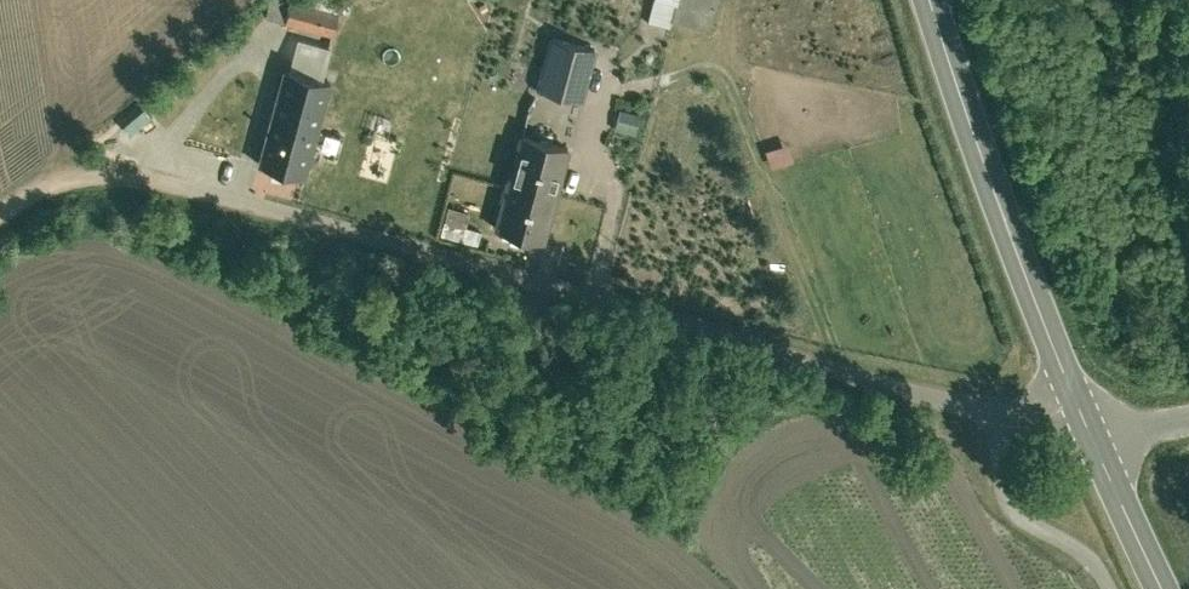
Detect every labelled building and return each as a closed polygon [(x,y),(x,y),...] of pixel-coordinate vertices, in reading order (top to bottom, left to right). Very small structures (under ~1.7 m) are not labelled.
[(251,149),(302,163),(330,67),(319,64),(338,0),(282,0),(279,10),(291,13),(251,149)] [(644,9),(667,14),(669,9),(703,18),(707,0),(646,0),(644,9)] [(581,87),(593,35),(544,24),(538,49),(532,76),(581,87)] [(542,240),(568,146),(523,133),(497,227),(542,240)] [(456,235),(462,210),(445,206),(439,231),(456,235)]
